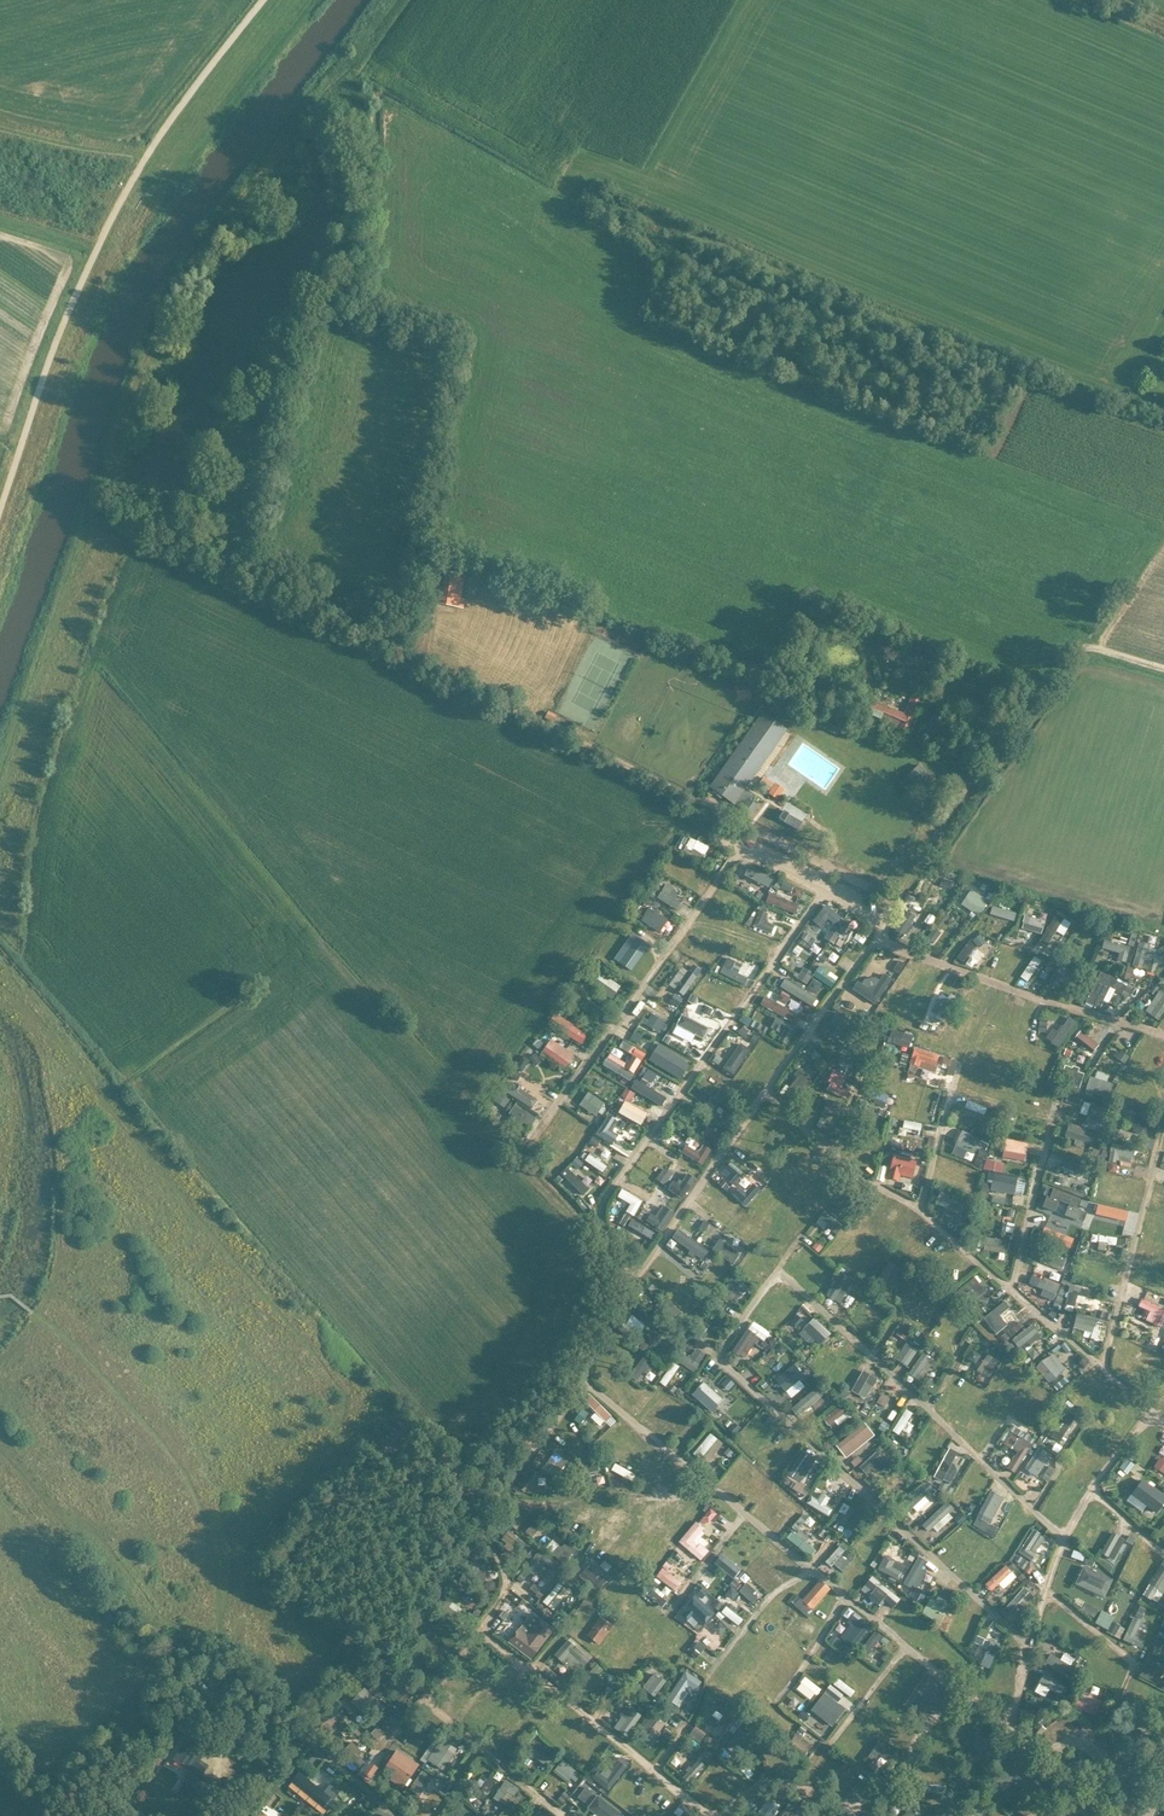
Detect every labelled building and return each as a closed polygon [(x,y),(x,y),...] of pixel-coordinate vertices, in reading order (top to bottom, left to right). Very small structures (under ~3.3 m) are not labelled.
[(275,424),(277,410),(266,408),(264,423),(275,424)] [(261,443),(278,447),(281,436),(275,434),(276,431),(264,428),(261,443)] [(465,599),(461,599),(465,575),(434,570),(431,588),(434,589),(432,604),(463,609),(465,599)] [(696,667),(702,669),(704,661),(698,660),(696,667)] [(735,686),(737,700),(751,698),(749,684),(746,685),(745,681),(739,682),(739,686),(735,686)] [(909,733),(922,700),(923,695),(913,691),(904,714),(859,696),(854,709),(899,727),(899,729),(909,733)] [(545,718),(553,722),(557,716),(549,711),(545,718)] [(844,718),(831,712),(823,729),(836,735),(844,718)] [(738,812),(749,820),(758,807),(750,801),(754,795),(746,789),(786,731),(762,714),(710,787),(741,809),(738,812)] [(948,770),(942,766),(931,753),(923,761),(935,774),(942,780),(948,770)] [(936,783),(919,766),(908,776),(924,794),(936,783)] [(962,799),(973,783),(961,774),(957,781),(951,790),(962,799)] [(777,800),(784,789),(774,783),(767,794),(777,800)] [(798,830),(802,823),(801,822),(800,822),(788,815),(789,814),(784,811),(779,819),(798,830)] [(702,843),(696,841),(691,856),(707,862),(714,842),(703,839),(702,843)] [(776,890),(780,878),(753,868),(749,880),(776,890)] [(663,882),(654,897),(660,900),(668,885),(663,882)] [(682,912),(686,905),(678,901),(682,892),(669,886),(661,902),(682,912)] [(933,898),(953,904),(955,897),(935,891),(933,898)] [(730,907),(753,919),(761,904),(738,892),(730,907)] [(985,919),(994,903),(975,892),(966,908),(985,919)] [(772,898),(770,908),(801,913),(803,904),(772,898)] [(833,923),(840,929),(847,921),(832,907),(817,923),(826,931),(833,923)] [(645,924),(663,932),(669,917),(651,910),(645,924)] [(1020,922),(1021,912),(996,911),(995,921),(1020,922)] [(780,928),(770,923),(773,917),(765,912),(756,928),(774,938),(780,928)] [(1057,916),(1046,946),(1056,950),(1067,920),(1057,916)] [(1027,930),(1047,935),(1050,923),(1030,917),(1027,930)] [(831,928),(825,938),(834,944),(840,934),(831,928)] [(847,929),(837,947),(849,953),(858,934),(847,929)] [(937,945),(945,934),(939,930),(931,941),(937,945)] [(865,932),(857,940),(865,948),(873,939),(865,932)] [(804,942),(815,949),(820,941),(809,934),(804,942)] [(707,939),(704,946),(714,950),(710,958),(724,963),(730,948),(707,939)] [(972,944),(963,958),(975,967),(985,952),(972,944)] [(1134,946),(1107,944),(1107,953),(1123,955),(1122,964),(1132,965),(1134,946)] [(1154,946),(1142,944),(1138,971),(1160,974),(1161,969),(1163,970),(1163,957),(1152,955),(1154,946)] [(807,952),(803,960),(813,965),(817,957),(807,952)] [(792,958),(788,966),(805,975),(809,967),(792,958)] [(1037,959),(1025,982),(1035,988),(1047,964),(1037,959)] [(743,976),(747,966),(731,960),(724,976),(750,987),(753,980),(743,976)] [(722,974),(725,969),(715,962),(711,967),(722,974)] [(904,975),(909,966),(903,963),(898,972),(904,975)] [(914,966),(901,987),(914,995),(927,974),(914,966)] [(808,970),(802,982),(812,987),(818,976),(808,970)] [(836,991),(842,982),(823,971),(818,979),(836,991)] [(1061,972),(1055,984),(1062,987),(1068,975),(1061,972)] [(1103,975),(1091,1005),(1120,1017),(1132,987),(1103,975)] [(726,999),(729,992),(739,997),(743,989),(714,976),(710,985),(716,988),(713,993),(726,999)] [(598,990),(615,1002),(621,993),(613,987),(615,983),(606,977),(598,990)] [(860,994),(883,1006),(896,981),(888,977),(884,984),(869,977),(860,994)] [(822,999),(790,981),(785,990),(817,1008),(822,999)] [(820,997),(826,988),(817,982),(811,991),(820,997)] [(1163,1021),(1163,994),(1163,993),(1150,1014),(1163,1022),(1163,1021)] [(786,994),(782,1003),(792,1008),(796,999),(786,994)] [(940,1020),(948,1024),(962,1000),(954,996),(940,1020)] [(713,1022),(719,1009),(695,998),(689,1011),(713,1022)] [(770,999),(765,1007),(807,1030),(817,1012),(810,1008),(804,1018),(770,999)] [(683,1015),(669,1045),(690,1054),(695,1045),(705,1050),(715,1030),(683,1015)] [(854,1022),(840,1015),(828,1039),(842,1046),(854,1022)] [(745,1024),(769,1037),(773,1030),(748,1017),(745,1024)] [(592,1035),(560,1020),(555,1030),(587,1045),(592,1035)] [(1064,1035),(1057,1031),(1051,1041),(1073,1053),(1087,1028),(1072,1020),(1064,1035)] [(779,1022),(776,1033),(785,1036),(783,1043),(795,1047),(801,1028),(779,1022)] [(885,1039),(889,1029),(872,1023),(869,1030),(878,1033),(877,1036),(885,1039)] [(742,1037),(748,1041),(753,1033),(747,1029),(742,1037)] [(889,1037),(894,1039),(892,1043),(909,1048),(912,1036),(892,1030),(889,1037)] [(729,1058),(742,1038),(734,1033),(721,1053),(729,1058)] [(759,1033),(755,1043),(762,1046),(767,1037),(759,1033)] [(548,1053),(576,1072),(584,1061),(555,1042),(548,1053)] [(966,1060),(969,1051),(943,1043),(940,1053),(966,1060)] [(612,1044),(608,1053),(615,1057),(619,1048),(612,1044)] [(744,1045),(729,1070),(740,1077),(755,1052),(744,1045)] [(765,1047),(758,1058),(778,1069),(782,1063),(770,1056),(773,1052),(765,1047)] [(804,1055),(820,1068),(827,1059),(811,1047),(804,1055)] [(1140,1065),(1153,1069),(1159,1051),(1147,1047),(1140,1065)] [(938,1056),(915,1048),(909,1064),(918,1066),(918,1067),(936,1073),(937,1066),(935,1066),(938,1056)] [(885,1053),(884,1059),(895,1061),(896,1056),(885,1053)] [(1121,1062),(1130,1065),(1133,1058),(1124,1054),(1121,1062)] [(608,1070),(638,1081),(645,1062),(635,1058),(633,1065),(613,1057),(608,1070)] [(716,1064),(726,1069),(729,1063),(720,1057),(716,1064)] [(843,1067),(858,1070),(859,1062),(845,1059),(843,1067)] [(944,1074),(957,1078),(962,1064),(949,1060),(944,1074)] [(1117,1086),(1095,1078),(1090,1094),(1114,1103),(1127,1070),(1124,1068),(1117,1086)] [(783,1095),(796,1105),(816,1080),(803,1069),(783,1095)] [(618,1093),(624,1080),(604,1072),(599,1084),(618,1093)] [(672,1102),(653,1089),(661,1077),(653,1072),(645,1084),(641,1082),(635,1091),(666,1111),(672,1102)] [(838,1073),(831,1095),(851,1101),(858,1079),(838,1073)] [(872,1073),(868,1080),(889,1091),(894,1080),(882,1074),(880,1078),(872,1073)] [(518,1088),(513,1098),(537,1111),(543,1100),(518,1088)] [(885,1106),(889,1096),(869,1089),(866,1096),(877,1100),(876,1103),(885,1106)] [(631,1090),(627,1097),(637,1104),(641,1097),(631,1090)] [(716,1100),(724,1107),(733,1097),(725,1090),(716,1100)] [(591,1095),(584,1109),(602,1118),(609,1105),(591,1095)] [(936,1110),(937,1099),(918,1098),(917,1108),(936,1110)] [(623,1118),(647,1128),(653,1114),(629,1104),(623,1118)] [(989,1119),(992,1111),(973,1104),(970,1111),(989,1119)] [(1093,1107),(1089,1131),(1109,1135),(1113,1110),(1093,1107)] [(615,1134),(621,1122),(612,1117),(601,1139),(617,1147),(622,1137),(615,1134)] [(925,1134),(927,1126),(908,1122),(906,1131),(925,1134)] [(1070,1142),(1096,1151),(1101,1137),(1074,1128),(1070,1142)] [(978,1164),(978,1165),(984,1168),(993,1144),(965,1134),(957,1156),(978,1164)] [(591,1150),(612,1161),(617,1152),(597,1140),(591,1150)] [(694,1140),(691,1148),(701,1152),(698,1159),(711,1164),(717,1149),(694,1140)] [(853,1161),(863,1146),(856,1141),(846,1157),(853,1161)] [(1031,1164),(1033,1145),(1010,1142),(1007,1161),(1031,1164)] [(557,1150),(573,1162),(579,1155),(563,1143),(557,1150)] [(1119,1173),(1120,1164),(1140,1165),(1141,1150),(1115,1149),(1114,1173),(1119,1173)] [(917,1161),(901,1157),(902,1151),(896,1150),(894,1155),(888,1178),(899,1181),(900,1176),(912,1179),(917,1161)] [(589,1163),(607,1176),(612,1168),(594,1156),(589,1163)] [(581,1160),(575,1166),(581,1172),(587,1166),(581,1160)] [(1070,1162),(1066,1171),(1088,1179),(1091,1170),(1070,1162)] [(1003,1175),(1005,1165),(990,1163),(988,1173),(1003,1175)] [(1103,1164),(1103,1174),(1110,1175),(1111,1164),(1103,1164)] [(727,1174),(740,1187),(749,1177),(737,1165),(727,1174)] [(984,1181),(986,1174),(956,1166),(954,1173),(984,1181)] [(660,1181),(669,1188),(678,1178),(669,1171),(660,1181)] [(574,1193),(577,1190),(586,1198),(593,1190),(573,1173),(563,1184),(574,1193)] [(767,1173),(762,1178),(770,1186),(775,1180),(767,1173)] [(680,1182),(673,1194),(687,1203),(700,1181),(692,1176),(686,1186),(680,1182)] [(792,1197),(804,1205),(817,1187),(806,1178),(792,1197)] [(1021,1187),(997,1184),(995,1197),(1019,1200),(1021,1187)] [(751,1207),(765,1196),(757,1185),(742,1196),(751,1207)] [(1099,1186),(1097,1200),(1104,1201),(1106,1187),(1099,1186)] [(634,1206),(624,1224),(630,1227),(636,1217),(639,1219),(647,1202),(626,1191),(622,1200),(634,1206)] [(1058,1192),(1055,1199),(1079,1208),(1082,1201),(1058,1192)] [(946,1193),(942,1202),(969,1214),(973,1205),(946,1193)] [(667,1207),(659,1218),(656,1216),(650,1224),(663,1234),(677,1214),(667,1207)] [(890,1226),(897,1216),(889,1211),(878,1229),(893,1239),(898,1232),(890,1226)] [(822,1222),(840,1238),(848,1229),(830,1213),(822,1222)] [(1073,1226),(1074,1218),(1062,1216),(1061,1224),(1073,1226)] [(637,1220),(629,1232),(647,1244),(638,1258),(644,1262),(661,1237),(637,1220)] [(925,1228),(907,1244),(916,1254),(934,1238),(925,1228)] [(673,1249),(688,1258),(692,1253),(707,1263),(714,1252),(683,1233),(673,1249)] [(1128,1247),(1128,1239),(1095,1238),(1095,1246),(1128,1247)] [(724,1241),(716,1252),(737,1268),(745,1257),(724,1241)] [(1014,1255),(1014,1242),(989,1241),(988,1254),(1014,1255)] [(817,1250),(824,1255),(828,1248),(821,1243),(817,1250)] [(1152,1253),(1163,1259),(1163,1247),(1156,1243),(1152,1253)] [(1063,1265),(1068,1267),(1070,1261),(1048,1252),(1044,1263),(1061,1269),(1063,1265)] [(653,1274),(659,1277),(665,1268),(658,1264),(653,1274)] [(881,1283),(896,1293),(909,1273),(894,1264),(881,1283)] [(674,1266),(665,1281),(674,1286),(682,1270),(674,1266)] [(1046,1291),(1044,1295),(1057,1303),(1065,1289),(1039,1274),(1033,1284),(1046,1291)] [(832,1298),(844,1305),(856,1285),(843,1278),(832,1298)] [(978,1278),(963,1293),(974,1303),(988,1288),(978,1278)] [(1080,1305),(1090,1306),(1092,1291),(1081,1290),(1080,1305)] [(768,1311),(780,1315),(788,1296),(776,1291),(768,1311)] [(722,1314),(729,1303),(720,1298),(713,1309),(722,1314)] [(938,1325),(948,1304),(935,1298),(925,1319),(938,1325)] [(1143,1308),(1154,1314),(1150,1322),(1163,1328),(1163,1308),(1147,1300),(1143,1308)] [(1009,1303),(988,1320),(1002,1337),(1012,1328),(1004,1318),(1015,1309),(1009,1303)] [(1062,1321),(1066,1307),(1059,1304),(1054,1319),(1062,1321)] [(963,1307),(952,1309),(953,1317),(964,1316),(963,1307)] [(806,1310),(800,1319),(805,1323),(811,1314),(806,1310)] [(849,1323),(855,1316),(848,1310),(842,1317),(849,1323)] [(1102,1321),(1112,1322),(1113,1314),(1103,1313),(1102,1321)] [(1026,1320),(1030,1327),(1038,1322),(1034,1315),(1026,1320)] [(1097,1335),(1100,1321),(1081,1317),(1078,1331),(1097,1335)] [(801,1339),(817,1355),(835,1336),(819,1320),(801,1339)] [(1014,1331),(1019,1337),(1029,1329),(1024,1323),(1014,1331)] [(912,1343),(919,1330),(908,1324),(901,1337),(912,1343)] [(1026,1351),(1044,1335),(1036,1326),(1018,1342),(1026,1351)] [(1098,1326),(1096,1342),(1107,1344),(1110,1328),(1098,1326)] [(942,1342),(946,1335),(939,1331),(935,1338),(942,1342)] [(749,1362),(760,1345),(767,1350),(771,1345),(752,1332),(737,1353),(749,1362)] [(900,1362),(913,1369),(923,1350),(910,1343),(900,1362)] [(786,1357),(792,1351),(786,1346),(780,1352),(786,1357)] [(670,1368),(681,1354),(674,1348),(663,1363),(670,1368)] [(695,1360),(686,1355),(680,1364),(699,1375),(710,1356),(700,1350),(695,1360)] [(1036,1362),(1043,1358),(1039,1350),(1032,1353),(1036,1362)] [(972,1360),(979,1365),(983,1358),(977,1354),(972,1360)] [(912,1376),(923,1384),(939,1364),(928,1356),(912,1376)] [(981,1373),(994,1381),(1005,1363),(992,1356),(981,1373)] [(1051,1385),(1069,1375),(1059,1356),(1041,1366),(1051,1385)] [(1126,1365),(1141,1372),(1145,1364),(1129,1357),(1126,1365)] [(644,1384),(657,1367),(648,1359),(634,1377),(644,1384)] [(602,1376),(615,1376),(615,1361),(601,1361),(602,1376)] [(1009,1395),(1020,1375),(1015,1372),(1018,1366),(1010,1362),(995,1388),(1009,1395)] [(676,1364),(664,1386),(671,1389),(683,1368),(676,1364)] [(803,1364),(779,1381),(784,1388),(807,1371),(803,1364)] [(1086,1376),(1097,1370),(1094,1365),(1083,1370),(1086,1376)] [(798,1402),(815,1385),(803,1372),(785,1390),(798,1402)] [(857,1395),(872,1400),(880,1378),(865,1373),(857,1395)] [(1063,1392),(1079,1380),(1075,1374),(1059,1386),(1063,1392)] [(934,1379),(930,1386),(938,1390),(941,1384),(934,1379)] [(619,1398),(636,1411),(643,1403),(626,1390),(619,1398)] [(888,1392),(877,1412),(885,1416),(895,1396),(888,1392)] [(968,1420),(980,1399),(973,1395),(961,1416),(968,1420)] [(996,1406),(1000,1399),(992,1395),(988,1401),(996,1406)] [(610,1425),(616,1419),(594,1397),(588,1403),(610,1425)] [(1022,1401),(1012,1412),(1020,1419),(1030,1408),(1022,1401)] [(986,1402),(975,1419),(986,1427),(998,1410),(986,1402)] [(771,1427),(764,1423),(770,1413),(763,1408),(749,1431),(763,1440),(771,1427)] [(851,1408),(827,1418),(834,1433),(845,1428),(843,1426),(856,1420),(851,1408)] [(1030,1409),(1026,1420),(1033,1423),(1037,1411),(1030,1409)] [(911,1411),(896,1434),(905,1440),(920,1417),(911,1411)] [(1060,1425),(1074,1430),(1080,1417),(1066,1411),(1060,1425)] [(584,1425),(572,1419),(557,1444),(569,1451),(584,1425)] [(866,1433),(872,1442),(879,1438),(873,1429),(866,1433)] [(983,1429),(982,1437),(994,1438),(994,1429),(983,1429)] [(840,1448),(849,1459),(870,1443),(861,1432),(840,1448)] [(1003,1445),(1020,1455),(1009,1475),(1017,1479),(1036,1447),(1010,1433),(1003,1445)] [(706,1464),(722,1441),(713,1435),(697,1458),(706,1464)] [(874,1450),(883,1446),(880,1439),(871,1443),(874,1450)] [(871,1446),(859,1450),(862,1457),(874,1452),(871,1446)] [(1028,1471),(1042,1479),(1056,1457),(1042,1449),(1028,1471)] [(956,1467),(962,1455),(954,1450),(938,1479),(955,1489),(965,1472),(956,1467)] [(861,1468),(875,1484),(893,1468),(879,1452),(861,1468)] [(559,1481),(570,1461),(558,1454),(546,1473),(559,1481)] [(597,1455),(583,1460),(588,1477),(603,1473),(597,1455)] [(810,1457),(797,1484),(810,1490),(823,1463),(810,1457)] [(1121,1474),(1129,1480),(1138,1467),(1131,1461),(1121,1474)] [(619,1466),(615,1473),(637,1484),(640,1478),(619,1466)] [(646,1475),(661,1482),(665,1474),(650,1467),(646,1475)] [(525,1495),(538,1474),(531,1469),(518,1490),(525,1495)] [(904,1472),(891,1484),(898,1492),(911,1480),(904,1472)] [(757,1500),(771,1482),(760,1473),(745,1491),(757,1500)] [(601,1487),(609,1487),(609,1479),(601,1479),(601,1487)] [(1131,1495),(1156,1514),(1163,1504),(1163,1495),(1143,1479),(1131,1495)] [(624,1491),(626,1484),(618,1481),(616,1489),(624,1491)] [(777,1487),(763,1507),(770,1512),(784,1492),(777,1487)] [(945,1503),(934,1487),(905,1507),(916,1523),(945,1503)] [(995,1493),(982,1516),(996,1524),(1009,1501),(995,1493)] [(827,1495),(823,1502),(816,1499),(812,1509),(830,1517),(838,1500),(827,1495)] [(927,1529),(933,1534),(936,1531),(942,1536),(957,1520),(953,1516),(958,1511),(950,1503),(927,1529)] [(686,1506),(686,1512),(671,1512),(672,1520),(697,1519),(696,1505),(686,1506)] [(860,1532),(872,1513),(864,1508),(852,1527),(860,1532)] [(709,1531),(723,1515),(716,1509),(702,1525),(709,1531)] [(794,1521),(804,1529),(812,1520),(801,1511),(794,1521)] [(629,1533),(629,1512),(621,1513),(621,1533),(629,1533)] [(714,1555),(700,1542),(709,1532),(700,1524),(683,1543),(705,1564),(714,1555)] [(958,1560),(982,1536),(972,1526),(948,1551),(958,1560)] [(747,1537),(762,1549),(768,1540),(753,1529),(747,1537)] [(816,1560),(821,1553),(810,1544),(812,1541),(798,1530),(790,1541),(816,1560)] [(1038,1532),(1022,1555),(1034,1563),(1050,1540),(1038,1532)] [(1115,1535),(1106,1558),(1118,1563),(1127,1540),(1115,1535)] [(558,1542),(551,1550),(568,1567),(580,1555),(571,1546),(567,1551),(558,1542)] [(1142,1547),(1129,1569),(1142,1577),(1155,1554),(1142,1547)] [(846,1548),(833,1561),(848,1575),(860,1562),(846,1548)] [(985,1553),(971,1566),(981,1576),(995,1563),(985,1553)] [(543,1554),(530,1572),(540,1578),(544,1574),(551,1579),(560,1566),(543,1554)] [(819,1565),(824,1568),(830,1559),(825,1555),(819,1565)] [(726,1559),(717,1575),(738,1587),(747,1571),(726,1559)] [(888,1559),(882,1574),(905,1582),(911,1567),(888,1559)] [(921,1598),(933,1563),(919,1559),(908,1593),(921,1598)] [(1026,1573),(1033,1565),(1025,1559),(1019,1567),(1026,1573)] [(756,1570),(774,1585),(782,1576),(763,1561),(756,1570)] [(1080,1579),(1092,1581),(1094,1566),(1068,1563),(1067,1570),(1081,1571),(1080,1579)] [(660,1580),(682,1595),(692,1579),(670,1565),(660,1580)] [(864,1568),(851,1585),(859,1592),(873,1575),(864,1568)] [(1003,1587),(1008,1591),(1020,1580),(1010,1568),(989,1588),(995,1595),(1003,1587)] [(1162,1568),(1148,1601),(1158,1605),(1162,1594),(1163,1595),(1163,1569),(1162,1568)] [(604,1592),(610,1577),(590,1570),(585,1585),(604,1592)] [(873,1602),(884,1608),(878,1618),(888,1624),(904,1597),(875,1579),(869,1588),(878,1593),(873,1602)] [(830,1589),(820,1580),(802,1600),(797,1595),(791,1602),(809,1618),(815,1611),(813,1609),(830,1589)] [(558,1614),(574,1594),(562,1585),(547,1604),(558,1614)] [(1033,1585),(1030,1590),(1040,1595),(1043,1591),(1033,1585)] [(756,1606),(763,1598),(750,1586),(743,1593),(756,1606)] [(1020,1620),(1039,1600),(1028,1590),(1009,1610),(1020,1620)] [(732,1591),(728,1600),(739,1604),(742,1594),(732,1591)] [(666,1612),(672,1603),(656,1593),(650,1601),(666,1612)] [(936,1602),(931,1598),(922,1613),(940,1624),(951,1605),(938,1597),(936,1602)] [(723,1613),(730,1603),(723,1598),(716,1608),(723,1613)] [(1098,1621),(1103,1613),(1088,1604),(1083,1612),(1098,1621)] [(738,1624),(743,1616),(729,1606),(724,1613),(738,1624)] [(1105,1613),(1099,1626),(1120,1636),(1124,1627),(1117,1624),(1119,1620),(1105,1613)] [(538,1662),(559,1631),(534,1614),(513,1646),(538,1662)] [(850,1625),(855,1630),(844,1639),(854,1650),(875,1631),(861,1615),(850,1625)] [(976,1632),(963,1626),(966,1619),(959,1616),(950,1635),(970,1644),(976,1632)] [(590,1637),(602,1648),(618,1630),(606,1619),(590,1637)] [(1149,1636),(1143,1633),(1147,1623),(1137,1619),(1127,1644),(1143,1651),(1149,1636)] [(813,1621),(808,1628),(819,1636),(824,1629),(813,1621)] [(716,1630),(726,1644),(735,1637),(725,1623),(716,1630)] [(802,1625),(794,1636),(809,1649),(818,1639),(802,1625)] [(648,1643),(660,1638),(657,1630),(645,1635),(648,1643)] [(719,1654),(725,1648),(708,1632),(703,1638),(719,1654)] [(673,1652),(684,1658),(695,1639),(684,1633),(673,1652)] [(879,1633),(857,1656),(865,1664),(887,1641),(879,1633)] [(769,1656),(775,1650),(758,1635),(752,1642),(769,1656)] [(1154,1661),(1163,1666),(1163,1638),(1154,1661)] [(990,1642),(984,1669),(996,1671),(1002,1644),(990,1642)] [(704,1656),(710,1649),(702,1643),(697,1650),(704,1656)] [(579,1645),(555,1659),(568,1680),(591,1666),(579,1645)] [(799,1666),(803,1661),(787,1648),(782,1654),(799,1666)] [(144,1666),(149,1660),(143,1655),(137,1661),(144,1666)] [(1068,1655),(1064,1662),(1054,1656),(1049,1665),(1076,1680),(1085,1665),(1068,1655)] [(748,1684),(753,1678),(735,1661),(729,1667),(748,1684)] [(717,1679),(727,1683),(730,1675),(721,1671),(717,1679)] [(1118,1672),(1115,1679),(1124,1684),(1127,1677),(1118,1672)] [(682,1707),(692,1690),(699,1694),(705,1683),(688,1673),(672,1702),(682,1707)] [(931,1712),(934,1715),(951,1691),(926,1673),(903,1705),(925,1721),(931,1712)] [(645,1689),(657,1699),(671,1684),(660,1674),(645,1689)] [(810,1679),(800,1691),(815,1703),(825,1691),(810,1679)] [(842,1680),(837,1687),(855,1700),(859,1693),(842,1680)] [(1156,1695),(1158,1689),(1147,1685),(1145,1691),(1156,1695)] [(760,1701),(766,1694),(759,1687),(752,1694),(760,1701)] [(841,1723),(850,1711),(829,1694),(811,1716),(822,1725),(831,1714),(841,1723)] [(1103,1713),(1105,1699),(1083,1696),(1081,1710),(1103,1713)] [(722,1706),(715,1721),(731,1729),(738,1714),(722,1706)] [(631,1722),(626,1718),(618,1729),(630,1738),(645,1719),(638,1713),(631,1722)] [(655,1744),(670,1726),(657,1716),(642,1734),(655,1744)] [(901,1746),(913,1724),(905,1719),(893,1741),(901,1746)] [(1035,1722),(1027,1733),(1030,1735),(1035,1739),(1036,1740),(1039,1736),(1044,1730),(1045,1729),(1035,1722)] [(699,1727),(693,1738),(704,1745),(711,1735),(699,1727)] [(740,1757),(756,1741),(744,1731),(729,1746),(740,1757)] [(813,1753),(817,1745),(800,1735),(796,1743),(813,1753)] [(978,1738),(977,1752),(990,1753),(992,1739),(978,1738)] [(598,1765),(586,1755),(592,1747),(583,1739),(570,1754),(592,1773),(598,1765)] [(358,1752),(366,1745),(362,1740),(354,1746),(358,1752)] [(878,1772),(897,1748),(887,1740),(867,1763),(878,1772)] [(172,1760),(188,1770),(182,1781),(184,1782),(176,1794),(186,1801),(209,1766),(200,1760),(205,1754),(183,1742),(172,1760)] [(614,1746),(604,1758),(613,1765),(622,1753),(614,1746)] [(995,1759),(1003,1764),(999,1777),(998,1780),(999,1780),(995,1790),(1006,1793),(1010,1782),(1021,1786),(1021,1787),(1030,1790),(1036,1772),(1027,1768),(1026,1771),(1019,1769),(1020,1765),(1015,1763),(1019,1755),(1010,1751),(1010,1752),(1001,1747),(995,1759)] [(407,1757),(393,1770),(404,1782),(417,1769),(407,1757)] [(834,1772),(844,1776),(849,1765),(839,1760),(834,1772)] [(575,1787),(584,1778),(567,1761),(558,1771),(575,1787)] [(592,1779),(615,1792),(629,1767),(623,1763),(615,1777),(605,1772),(609,1765),(601,1761),(592,1779)] [(287,1792),(295,1799),(300,1793),(326,1813),(335,1802),(333,1800),(340,1792),(331,1784),(324,1792),(299,1772),(289,1784),(292,1786),(287,1792)] [(642,1779),(656,1789),(661,1781),(648,1772),(642,1779)] [(519,1788),(508,1782),(505,1787),(492,1779),(483,1794),(492,1799),(484,1813),(490,1815),(504,1815),(519,1788)] [(200,1801),(210,1796),(206,1787),(196,1792),(200,1801)] [(929,1795),(937,1794),(938,1799),(951,1799),(950,1787),(929,1788),(929,1795)] [(599,1794),(598,1796),(590,1789),(578,1802),(591,1814),(593,1813),(597,1815),(625,1815),(599,1794)] [(566,1795),(561,1802),(566,1806),(571,1799),(566,1795)]
